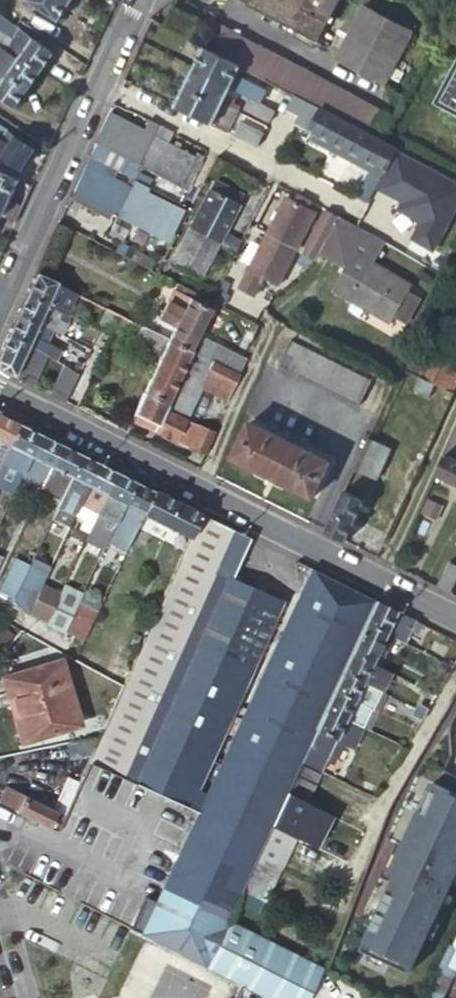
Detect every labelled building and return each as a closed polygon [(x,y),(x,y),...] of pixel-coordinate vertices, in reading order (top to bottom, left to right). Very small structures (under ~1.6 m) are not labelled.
[(72,6),(62,0),(29,0),(28,2),(60,24),(72,6)] [(245,6),(315,45),(340,0),(248,0),(245,6)] [(412,33),(364,8),(335,62),(383,88),(412,33)] [(7,48),(19,31),(23,25),(18,22),(14,28),(0,17),(0,44),(7,48)] [(51,52),(55,46),(23,25),(19,31),(51,52)] [(221,28),(217,56),(239,68),(294,96),(347,125),(358,131),(363,103),(221,28)] [(7,48),(41,72),(53,54),(51,52),(19,31),(7,48)] [(41,72),(7,48),(0,44),(0,72),(27,92),(41,72)] [(217,56),(202,48),(192,69),(229,88),(233,80),(239,68),(217,56)] [(434,103),(455,115),(455,62),(434,103)] [(229,88),(192,69),(183,88),(220,106),(235,114),(238,109),(232,106),(233,103),(224,99),(229,88)] [(27,92),(0,72),(0,99),(15,109),(27,92)] [(233,80),(229,88),(239,93),(243,85),(233,80)] [(220,106),(183,88),(173,108),(218,130),(221,125),(213,121),(220,106)] [(347,125),(294,96),(287,110),(299,116),(296,122),(330,140),(326,147),(333,151),(337,144),(347,125)] [(268,124),(274,110),(250,99),(244,112),(268,124)] [(358,131),(379,141),(392,117),(363,103),(358,131)] [(224,134),(235,114),(220,106),(213,121),(221,125),(218,130),(224,134)] [(136,166),(150,138),(143,134),(107,117),(94,145),(136,166)] [(150,138),(155,127),(148,123),(143,134),(150,138)] [(262,135),(238,124),(231,137),(255,149),(262,135)] [(385,170),(390,161),(395,151),(379,141),(358,131),(347,125),(337,144),(343,147),(371,162),(385,170)] [(173,135),(155,127),(150,138),(168,146),(173,135)] [(7,131),(1,138),(0,138),(0,141),(1,142),(8,132),(7,131)] [(34,149),(8,132),(1,142),(0,144),(0,157),(20,171),(34,149)] [(168,146),(150,138),(136,166),(177,185),(191,157),(168,146)] [(337,144),(333,151),(339,154),(343,147),(337,144)] [(129,182),(132,174),(136,166),(94,145),(91,151),(87,161),(129,182)] [(303,172),(318,180),(328,161),(331,155),(315,146),(312,152),(303,172)] [(371,162),(343,147),(339,154),(368,168),(371,162)] [(339,154),(333,151),(332,153),(367,171),(368,168),(339,154)] [(408,171),(414,161),(395,151),(390,161),(408,171)] [(199,161),(191,157),(177,185),(185,190),(199,161)] [(378,184),(385,170),(371,162),(368,168),(367,171),(364,177),(378,184)] [(83,168),(70,197),(113,217),(127,189),(83,168)] [(3,218),(9,204),(20,182),(0,172),(0,216),(3,218)] [(131,182),(146,190),(150,182),(132,174),(129,182),(131,182)] [(430,176),(422,191),(440,201),(448,204),(455,189),(430,176)] [(353,197),(368,205),(378,184),(364,177),(353,197)] [(143,197),(146,190),(131,182),(127,189),(143,197)] [(213,182),(208,192),(237,205),(241,196),(213,182)] [(393,210),(404,190),(389,183),(379,203),(393,210)] [(440,201),(422,191),(408,183),(404,190),(393,210),(426,228),(440,201)] [(162,206),(143,197),(127,189),(113,217),(155,237),(158,229),(169,209),(171,205),(165,202),(162,206)] [(455,189),(448,204),(455,208),(455,189)] [(208,192),(190,228),(188,231),(217,246),(221,239),(237,205),(208,192)] [(297,195),(295,200),(308,208),(311,202),(297,195)] [(268,234),(298,249),(317,212),(308,208),(295,200),(287,197),(268,234)] [(14,223),(20,209),(9,204),(3,218),(14,223)] [(169,209),(158,229),(167,234),(178,214),(169,209)] [(317,255),(332,228),(338,218),(327,211),(306,253),(316,258),(317,255)] [(379,253),(385,243),(356,227),(338,218),(332,228),(379,253)] [(103,238),(119,246),(125,233),(108,226),(103,238)] [(371,267),(379,253),(332,228),(317,255),(344,270),(331,294),(351,305),(371,267)] [(199,284),(217,246),(188,231),(170,270),(199,284)] [(279,285),(298,249),(268,234),(250,271),(279,285)] [(445,234),(436,250),(447,255),(455,240),(445,234)] [(235,254),(238,247),(221,239),(217,246),(235,254)] [(447,255),(436,250),(422,243),(416,255),(440,268),(447,255)] [(412,290),(371,267),(351,305),(391,327),(396,318),(409,295),(412,290)] [(57,287),(34,275),(28,288),(24,297),(46,308),(57,287)] [(75,296),(57,287),(46,308),(65,317),(75,296)] [(211,305),(174,288),(171,294),(187,302),(208,313),(211,305)] [(216,293),(211,304),(222,309),(227,299),(216,293)] [(157,322),(173,330),(187,302),(171,294),(157,322)] [(409,295),(396,318),(408,325),(420,301),(409,295)] [(46,308),(24,297),(14,318),(36,329),(46,333),(49,335),(54,323),(65,328),(69,319),(65,317),(46,308)] [(188,354),(194,341),(208,313),(187,302),(173,330),(167,343),(173,346),(188,354)] [(119,318),(104,311),(97,326),(111,333),(113,330),(119,318)] [(36,329),(14,318),(5,336),(28,347),(36,329)] [(140,330),(119,318),(113,330),(135,340),(140,330)] [(105,346),(111,333),(97,326),(94,332),(91,338),(96,341),(105,346)] [(46,333),(36,329),(28,347),(27,349),(46,358),(54,362),(57,355),(39,347),(46,333)] [(225,401),(238,372),(232,370),(229,375),(208,364),(188,354),(173,346),(167,343),(140,330),(135,340),(162,354),(143,394),(166,405),(163,413),(182,423),(199,388),(225,401)] [(5,336),(0,348),(0,373),(13,380),(27,349),(28,347),(5,336)] [(93,348),(96,341),(91,338),(87,345),(93,348)] [(208,364),(215,351),(194,341),(188,354),(208,364)] [(372,383),(288,343),(277,366),(360,407),(372,383)] [(13,380),(31,389),(46,358),(27,349),(13,380)] [(232,370),(238,372),(242,364),(215,351),(208,364),(229,375),(232,370)] [(49,397),(65,405),(79,378),(73,375),(74,372),(64,367),(49,397)] [(426,397),(432,385),(418,378),(411,390),(426,397)] [(143,394),(130,421),(174,442),(182,423),(163,413),(166,405),(143,394)] [(0,414),(0,460),(7,446),(18,423),(0,414)] [(441,453),(443,454),(455,460),(455,419),(441,453)] [(18,423),(7,446),(0,460),(0,481),(15,489),(20,478),(30,457),(41,435),(18,423)] [(330,463),(248,423),(231,458),(313,498),(330,463)] [(185,447),(202,455),(210,435),(194,428),(185,447)] [(61,445),(41,435),(30,457),(50,467),(61,445)] [(366,438),(352,467),(372,477),(387,448),(366,438)] [(61,445),(50,467),(69,476),(79,454),(61,445)] [(69,476),(59,497),(56,504),(76,514),(99,464),(79,454),(69,476)] [(443,454),(433,476),(455,487),(455,460),(443,454)] [(20,478),(40,487),(45,477),(50,467),(30,457),(20,478)] [(102,506),(118,474),(108,469),(99,464),(76,514),(74,518),(79,520),(88,524),(92,526),(102,506)] [(45,477),(40,487),(59,497),(69,476),(50,467),(45,477)] [(119,519),(136,483),(118,474),(102,506),(92,526),(85,541),(104,550),(105,548),(119,519)] [(141,519),(155,492),(136,483),(119,519),(137,529),(141,519)] [(322,533),(343,543),(364,501),(341,491),(322,533)] [(178,567),(202,515),(155,492),(141,519),(137,529),(134,536),(146,542),(153,526),(178,538),(167,562),(178,567)] [(440,504),(433,500),(427,511),(434,515),(440,504)] [(74,518),(76,514),(56,504),(50,518),(69,527),(74,518)] [(200,815),(210,793),(196,786),(280,601),(242,583),(232,578),(250,539),(202,515),(178,567),(139,654),(123,690),(102,737),(92,759),(90,764),(153,793),(200,815)] [(124,557),(134,536),(137,529),(119,519),(105,548),(124,557)] [(88,524),(79,520),(75,529),(84,533),(88,524)] [(14,599),(28,566),(13,559),(0,587),(0,592),(14,599)] [(12,602),(21,609),(34,580),(41,566),(31,561),(28,566),(14,599),(12,602)] [(455,578),(455,568),(446,562),(434,588),(448,595),(455,578)] [(374,601),(313,570),(210,793),(200,815),(183,851),(166,888),(227,918),(233,905),(239,891),(252,863),(268,829),(283,797),(286,791),(297,766),(299,763),(324,709),(332,691),(341,672),(350,653),(364,623),(374,601)] [(21,609),(29,614),(43,585),(34,580),(21,609)] [(43,585),(29,614),(46,622),(60,593),(43,585)] [(46,622),(45,624),(65,633),(83,595),(64,585),(60,593),(46,622)] [(83,595),(65,633),(84,643),(102,602),(84,592),(83,595)] [(411,619),(374,601),(364,623),(392,638),(400,641),(407,628),(411,619)] [(418,623),(411,619),(407,628),(414,632),(418,623)] [(392,638),(364,623),(350,653),(370,662),(378,666),(392,638)] [(101,678),(123,690),(139,654),(118,645),(101,678)] [(370,662),(350,653),(341,672),(361,682),(370,662)] [(378,666),(370,662),(361,682),(377,690),(386,670),(378,666)] [(61,664),(5,681),(9,698),(14,696),(27,740),(79,724),(61,664)] [(361,682),(341,672),(332,691),(353,700),(361,682)] [(377,690),(361,682),(353,700),(369,708),(377,690)] [(353,700),(332,691),(324,709),(344,718),(353,700)] [(344,718),(360,726),(369,708),(353,700),(344,718)] [(416,709),(425,714),(429,708),(420,703),(416,709)] [(299,763),(319,773),(333,742),(344,718),(324,709),(299,763)] [(422,719),(425,714),(416,709),(413,714),(422,719)] [(350,749),(360,726),(344,718),(333,742),(350,749)] [(75,765),(92,759),(102,737),(69,746),(75,765)] [(299,804),(303,806),(317,775),(297,766),(286,791),(283,797),(299,804)] [(432,780),(402,842),(392,863),(385,860),(378,873),(391,880),(359,945),(407,969),(455,868),(455,792),(432,780)] [(79,789),(65,782),(53,809),(6,786),(0,799),(0,805),(52,830),(60,832),(79,789)] [(268,829),(284,837),(299,804),(283,797),(268,829)] [(268,829),(252,863),(268,871),(275,854),(284,837),(268,829)] [(402,842),(395,838),(385,860),(392,863),(402,842)] [(268,871),(276,875),(283,858),(275,854),(268,871)] [(239,891),(260,902),(262,903),(276,875),(268,871),(252,863),(239,891)] [(243,983),(273,997),(305,997),(322,966),(227,918),(166,888),(160,902),(148,897),(133,929),(137,931),(243,983)] [(239,891),(233,905),(254,915),(260,902),(239,891)] [(450,942),(429,985),(440,990),(452,965),(454,961),(455,957),(455,945),(452,943),(450,942)] [(452,965),(440,990),(444,992),(455,967),(452,965)]
